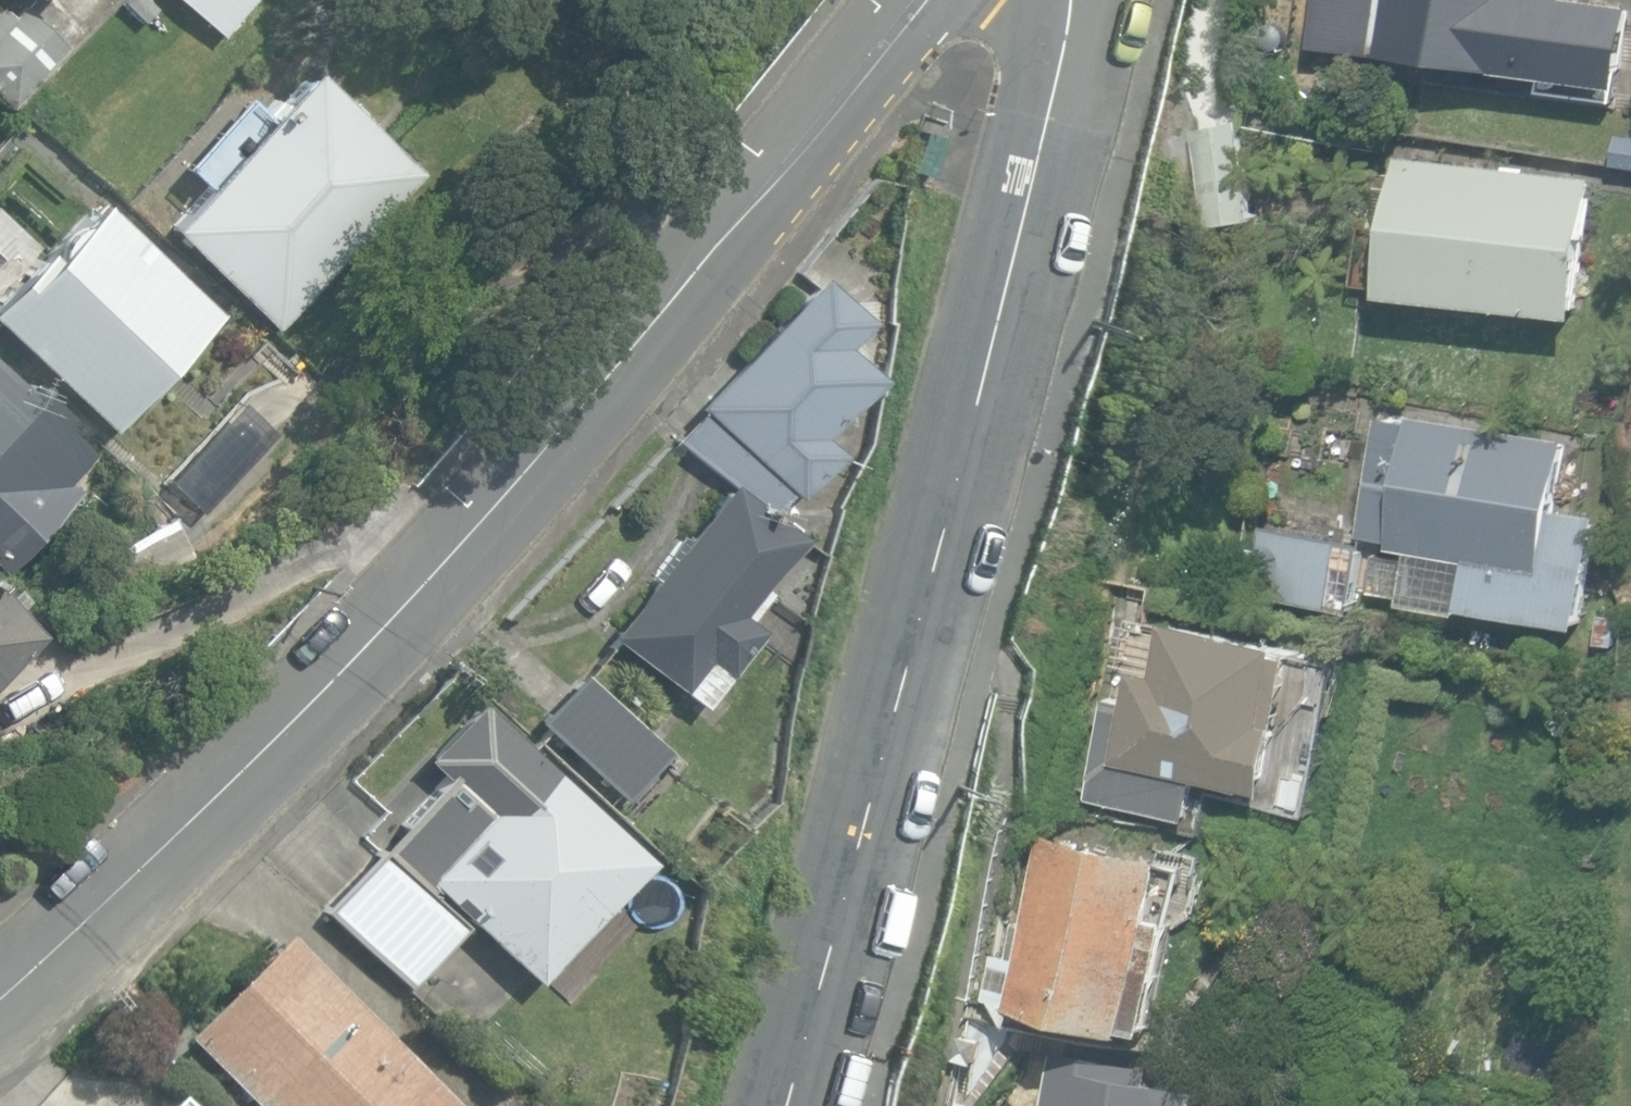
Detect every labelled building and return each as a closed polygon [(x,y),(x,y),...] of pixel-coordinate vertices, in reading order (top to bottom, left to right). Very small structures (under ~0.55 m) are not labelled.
[(10,105),(67,41),(20,0),(5,0),(0,6),(0,96),(10,105)] [(221,35),(251,0),(180,0),(221,35)] [(1630,36),(1630,5),(1592,0),(1384,0),(1377,54),(1625,87),(1630,36)] [(164,224),(280,327),(312,291),(421,167),(312,71),(305,65),(164,224)] [(1195,130),(1216,227),(1264,216),(1243,119),(1195,130)] [(1388,293),(1581,315),(1596,175),(1403,154),(1388,293)] [(114,428),(217,310),(91,200),(43,254),(34,247),(0,286),(0,329),(114,428)] [(677,437),(771,513),(791,492),(796,496),(838,451),(820,435),(873,376),(840,346),(866,318),(818,274),(700,404),(704,408),(677,437)] [(6,572),(82,491),(69,480),(93,455),(0,368),(0,567),(6,572)] [(1465,606),(1586,625),(1604,513),(1561,506),(1572,437),(1415,412),(1414,421),(1380,416),(1361,535),(1394,541),(1393,547),(1472,559),(1465,606)] [(610,632),(703,704),(761,628),(747,618),(768,591),(762,586),(800,536),(728,481),(610,632)] [(1252,593),(1355,611),(1367,541),(1264,523),(1252,593)] [(109,561),(126,592),(193,555),(175,524),(109,561)] [(1372,588),(1410,593),(1414,560),(1376,556),(1372,588)] [(40,633),(0,594),(0,674),(40,633)] [(1597,651),(1616,652),(1619,622),(1600,620),(1597,651)] [(1093,788),(1122,794),(1128,762),(1278,789),(1303,653),(1291,651),(1293,644),(1170,622),(1160,676),(1137,671),(1130,704),(1109,700),(1093,788)] [(537,721),(620,799),(666,748),(581,672),(537,721)] [(423,876),(536,979),(647,858),(523,744),(471,799),(483,810),(423,876)] [(1014,1006),(1139,1029),(1140,1025),(1160,1028),(1181,917),(1160,913),(1171,856),(1046,833),(1030,920),(1019,918),(1012,959),(1022,961),(1014,1006)] [(324,909),(402,982),(458,923),(379,849),(324,909)] [(248,1105),(449,1105),(286,940),(183,1041),(248,1105)] [(1198,1088),(1146,1079),(1149,1057),(1058,1042),(1047,1105),(1195,1105),(1198,1088)]
